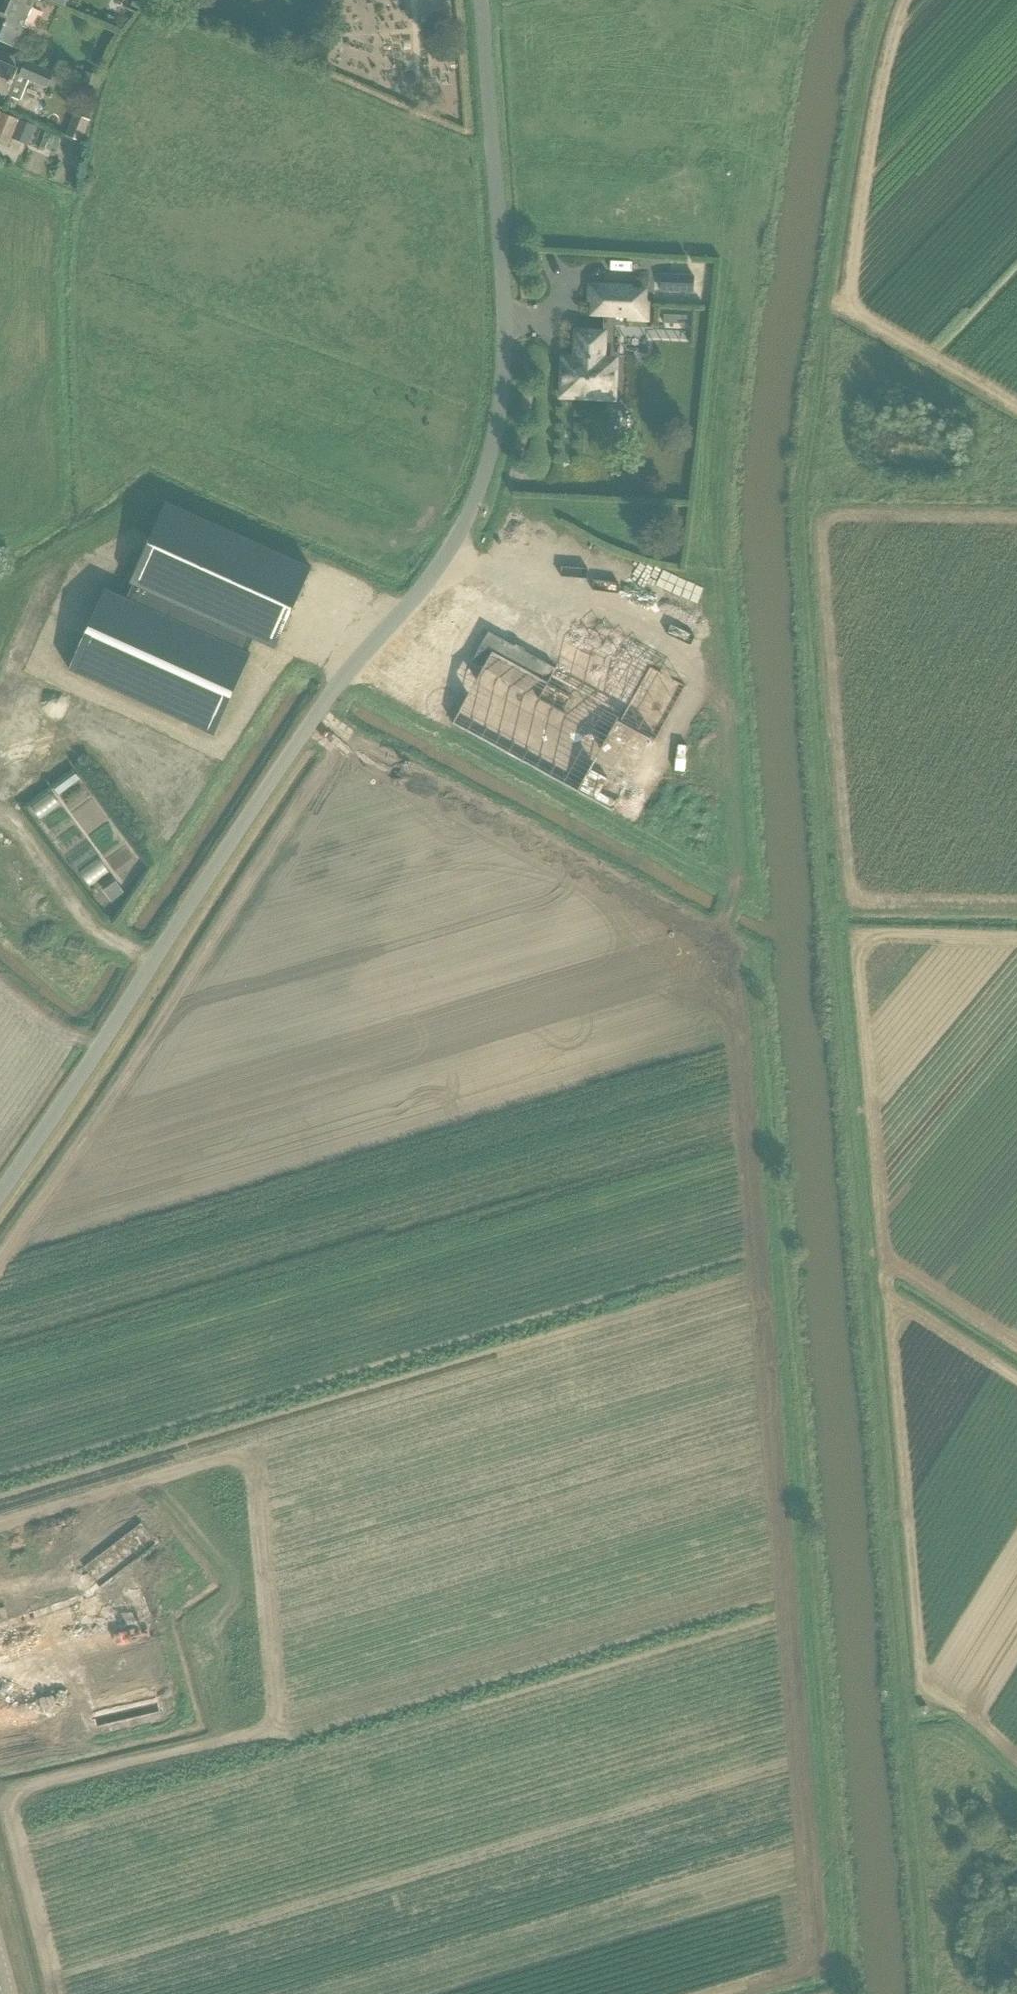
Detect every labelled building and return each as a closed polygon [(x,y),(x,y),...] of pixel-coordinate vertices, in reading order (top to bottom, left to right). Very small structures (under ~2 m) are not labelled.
[(18,48),(27,27),(23,26),(34,0),(0,0),(0,40),(18,48)] [(154,0),(141,0),(138,8),(150,13),(154,0)] [(21,101),(30,78),(47,85),(52,73),(27,62),(23,71),(0,62),(0,92),(21,101)] [(87,73),(82,83),(95,88),(99,78),(87,73)] [(7,146),(10,137),(29,145),(37,127),(18,119),(0,111),(0,143),(7,146)] [(77,139),(92,142),(96,121),(81,118),(77,139)] [(52,133),(45,151),(58,156),(65,139),(52,133)] [(70,166),(32,152),(27,166),(65,179),(70,166)] [(661,273),(660,290),(693,292),(694,275),(661,273)] [(633,284),(587,281),(586,302),(590,302),(589,316),(627,318),(627,321),(649,322),(651,300),(647,300),(648,288),(632,287),(633,284)] [(574,363),(562,362),(561,397),(580,398),(580,395),(604,396),(607,332),(576,331),(574,363)] [(127,599),(105,589),(69,670),(214,735),(251,654),(247,652),(253,638),(276,648),(312,568),(166,502),(130,583),(133,584),(127,599)] [(457,732),(635,810),(691,684),(658,669),(666,651),(606,625),(600,637),(584,629),(567,668),(499,638),(457,732)] [(69,759),(29,782),(34,792),(74,769),(69,759)] [(41,807),(44,818),(65,812),(63,802),(41,807)] [(107,863),(90,878),(99,890),(117,875),(107,863)] [(111,901),(123,892),(115,880),(102,889),(111,901)]
